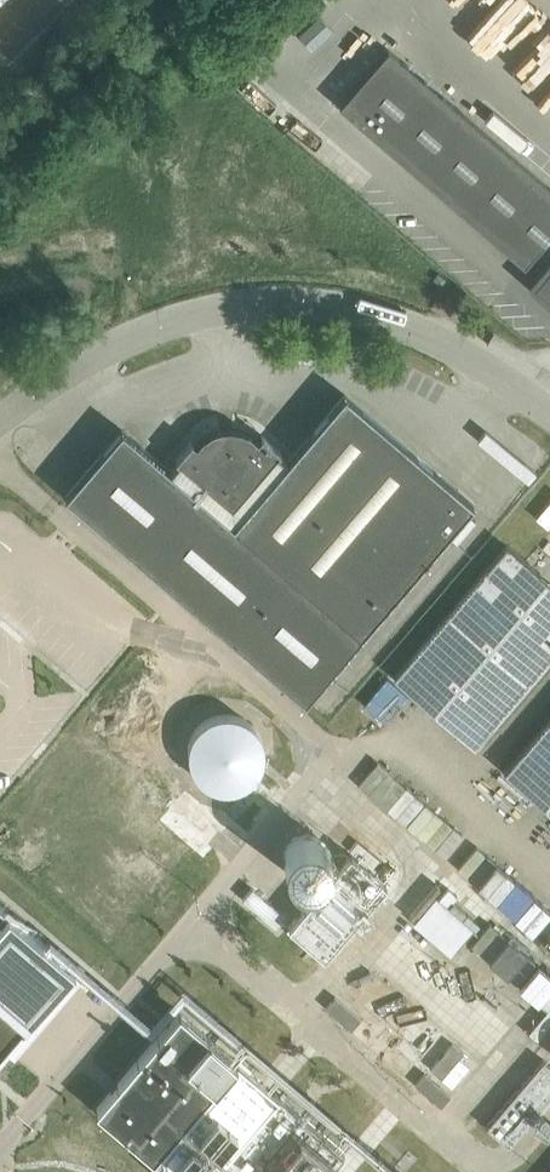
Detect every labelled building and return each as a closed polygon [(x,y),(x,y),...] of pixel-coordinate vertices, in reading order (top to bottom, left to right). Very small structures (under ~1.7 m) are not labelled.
[(388,48),(339,105),(525,264),(537,250),(549,260),(549,187),(388,48)] [(534,284),(549,298),(549,265),(534,284)] [(307,700),(474,503),(346,394),(288,461),(279,454),(281,451),(263,435),(258,440),(250,432),(245,430),(243,429),(237,428),(234,428),(227,427),(225,428),(219,429),(213,431),(211,432),(205,436),(203,438),(197,445),(192,440),(176,459),(179,461),(171,471),(122,429),(66,495),(307,700)] [(549,655),(549,582),(507,545),(395,676),(474,744),(549,655)] [(188,750),(188,753),(188,756),(189,759),(190,763),(191,766),(192,769),(193,772),(195,774),(197,777),(199,779),(202,781),(204,783),(207,785),(210,787),(213,788),(216,789),(219,790),(222,790),(226,790),(229,790),(232,790),(235,789),(238,788),(241,787),(244,785),(247,783),(250,781),(252,779),(254,777),(256,774),(258,772),(259,769),(261,766),(262,763),(262,759),(263,756),(263,753),(263,750),(262,746),(262,743),(261,740),(259,737),(258,734),(256,732),(254,729),(252,727),(250,724),(247,722),(244,721),(241,719),(238,718),(235,717),(232,716),(229,716),(226,716),(222,716),(219,716),(216,717),(213,718),(210,719),(207,721),(204,722),(202,724),(199,727),(197,729),(195,732),(193,734),(192,737),(191,740),(190,743),(189,746),(188,750)] [(505,770),(549,808),(549,718),(505,770)] [(369,768),(355,789),(420,829),(434,807),(369,768)] [(444,861),(468,871),(477,849),(453,838),(444,861)] [(351,854),(289,927),(324,956),(386,884),(351,854)] [(253,886),(243,897),(276,926),(285,915),(253,886)] [(445,952),(469,926),(435,895),(411,920),(445,952)] [(76,971),(0,905),(0,1058),(76,971)] [(549,1010),(549,977),(531,960),(512,981),(547,1014),(549,1010)] [(179,1011),(96,1108),(153,1157),(236,1059),(179,1011)] [(509,1145),(549,1097),(549,1064),(544,1058),(486,1125),(509,1145)] [(153,1157),(170,1171),(327,1171),(345,1152),(236,1059),(153,1157)] [(93,1169),(96,1171),(116,1171),(119,1168),(103,1156),(93,1169)]
